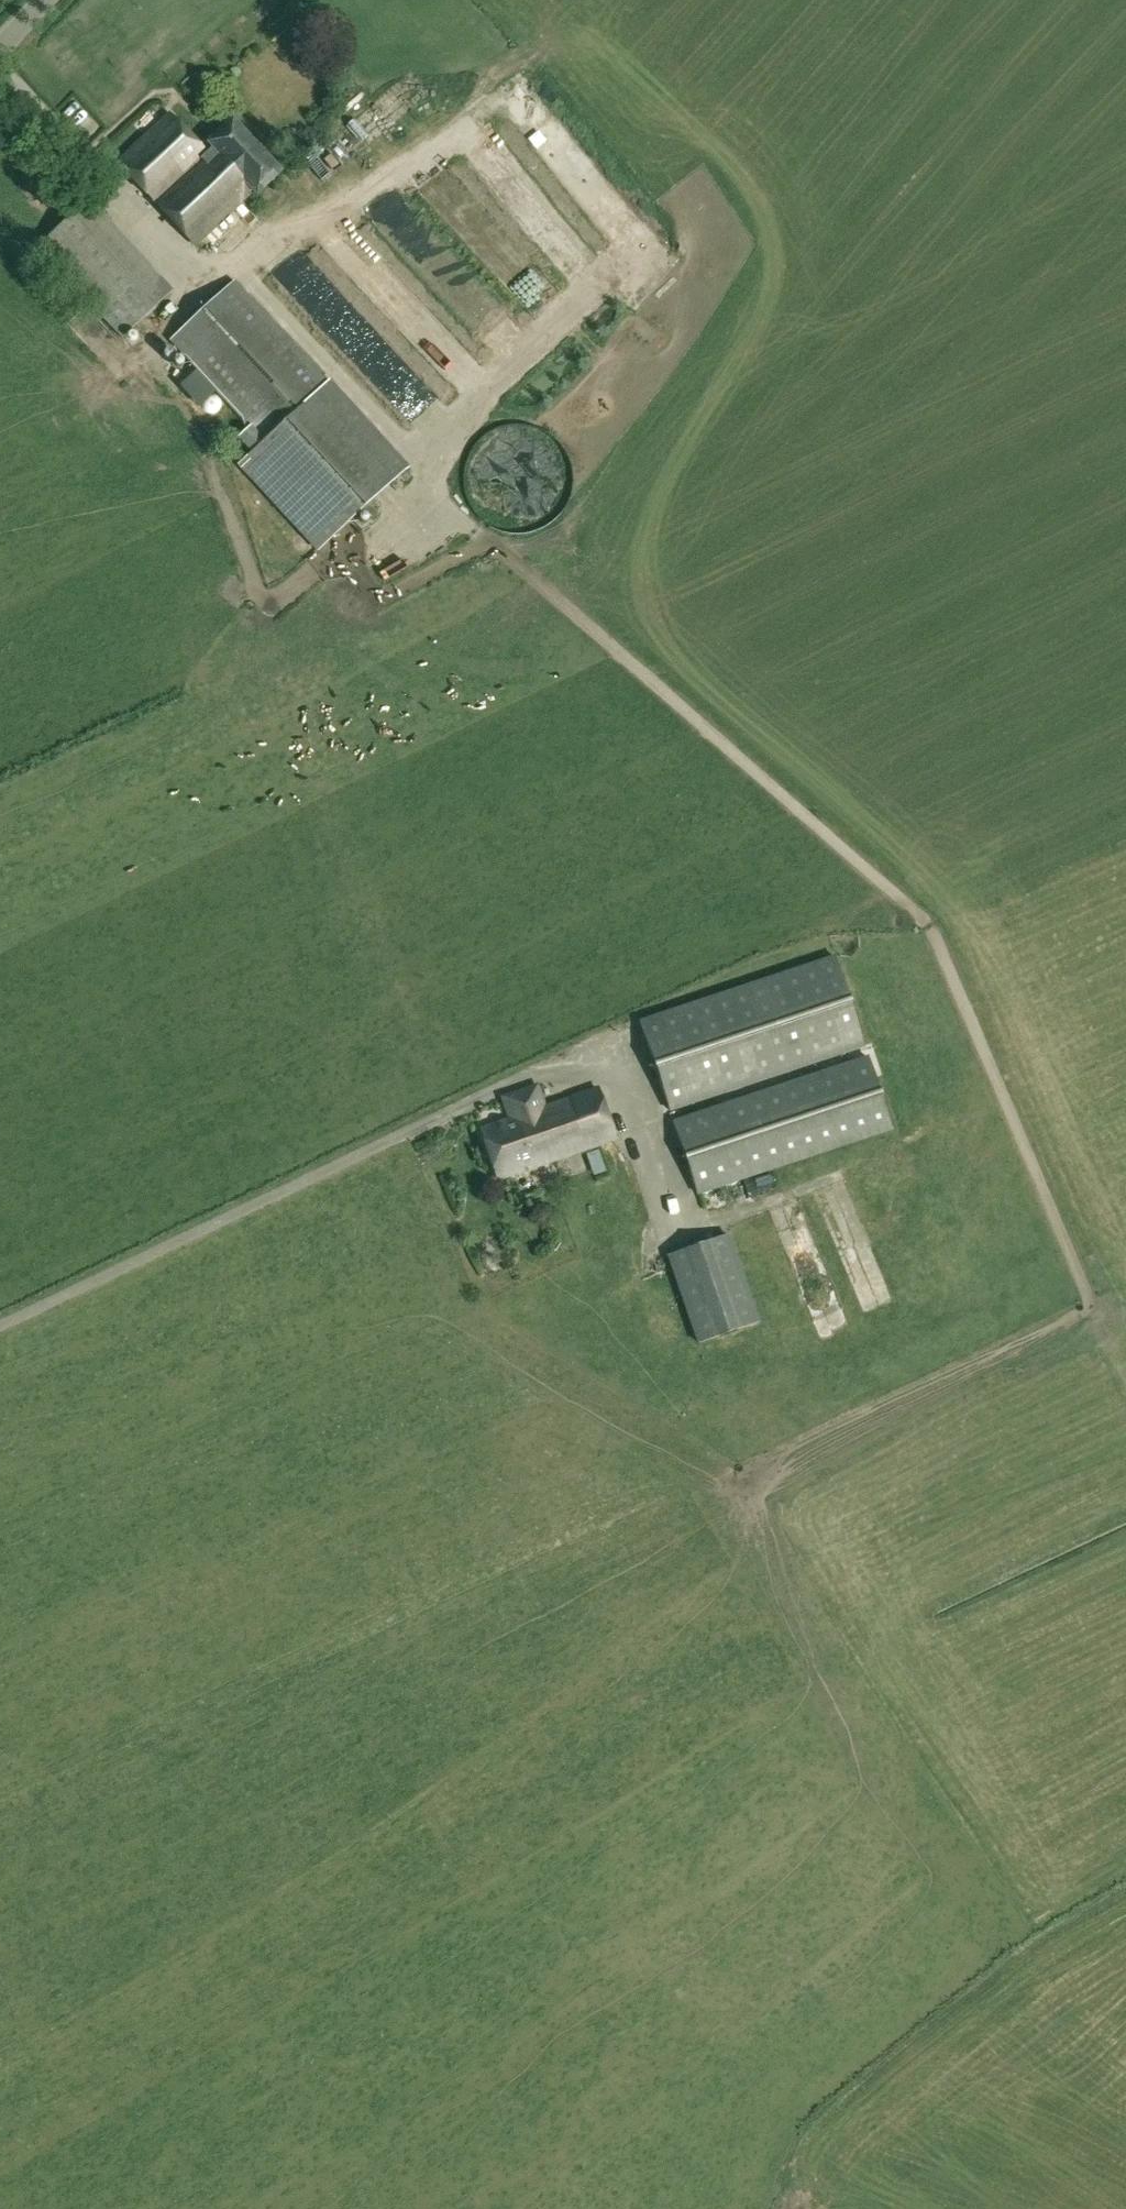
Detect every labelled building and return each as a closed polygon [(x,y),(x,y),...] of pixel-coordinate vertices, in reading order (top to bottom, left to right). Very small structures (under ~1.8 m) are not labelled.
[(120,163),(195,245),(254,191),(259,196),(284,173),(235,120),(204,149),(173,115),(120,163)] [(336,181),(349,171),(340,160),(327,170),(336,181)] [(542,181),(531,186),(537,201),(549,196),(542,181)] [(124,338),(174,293),(90,201),(40,246),(124,338)] [(408,468),(235,282),(171,341),(264,442),(241,463),(320,549),(408,468)] [(425,347),(430,353),(454,330),(449,324),(425,347)] [(528,426),(517,425),(506,426),(496,429),(486,434),(478,441),(471,450),(466,459),(463,469),(462,480),(463,491),(466,501),(471,511),(478,519),(486,526),(496,531),(506,534),(517,535),(528,534),(538,531),(547,526),(556,519),(563,511),(568,501),(571,491),(572,480),(571,469),(568,459),(563,450),(556,441),(547,434),(538,429),(528,426)] [(763,982),(640,1022),(669,1111),(792,1072),(865,1046),(835,958),(763,982)] [(673,1122),(698,1197),(892,1133),(868,1056),(673,1122)] [(510,1121),(480,1130),(494,1182),(610,1150),(596,1098),(541,1113),(535,1091),(504,1099),(510,1121)] [(759,1324),(729,1237),(668,1257),(698,1345),(759,1324)] [(821,1297),(836,1289),(810,1237),(795,1244),(821,1297)] [(494,1251),(498,1266),(518,1260),(514,1245),(494,1251)] [(520,1261),(497,1271),(500,1278),(523,1268),(520,1261)]
